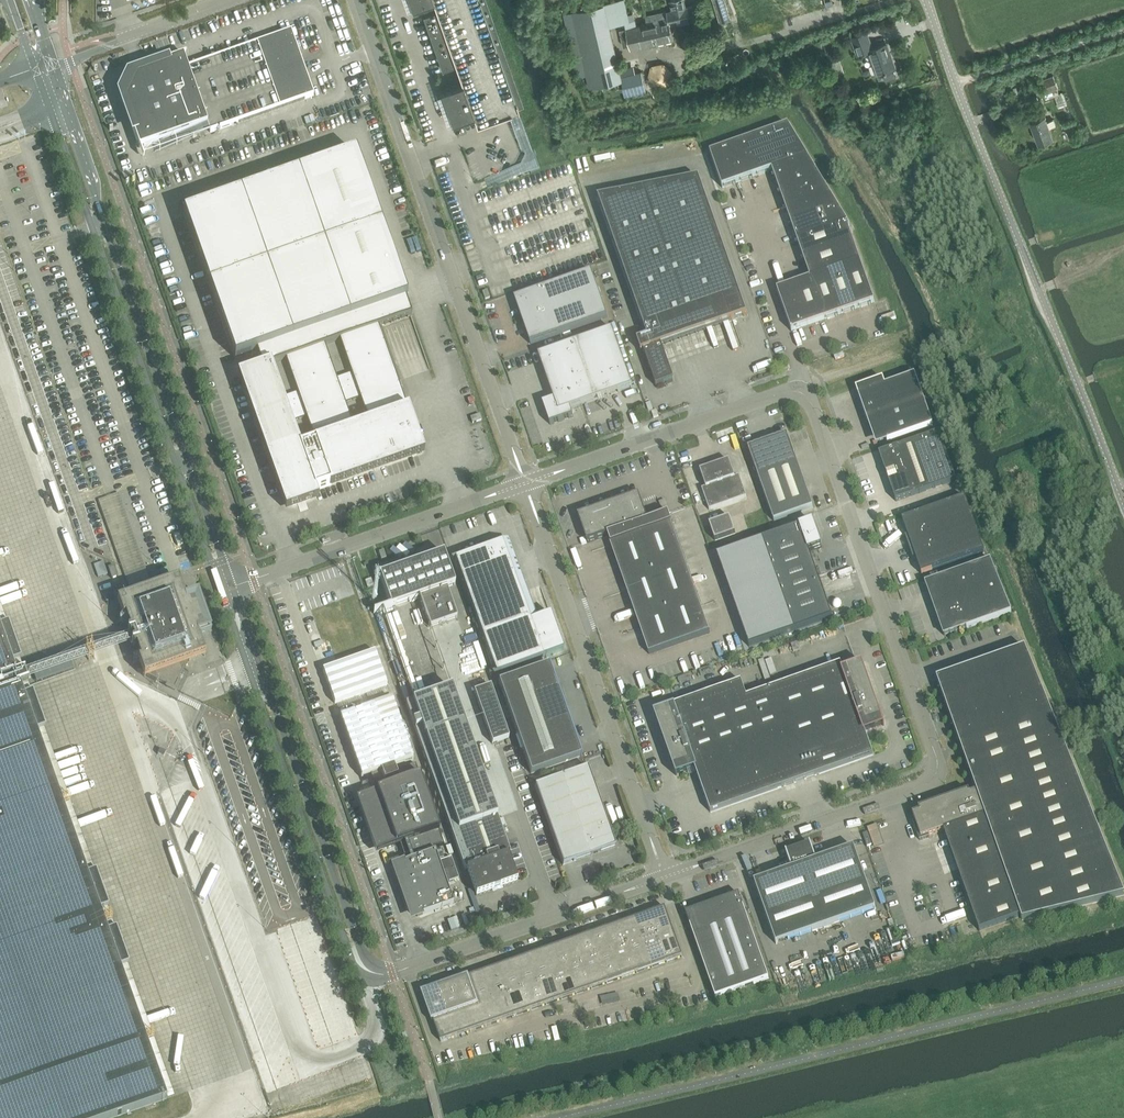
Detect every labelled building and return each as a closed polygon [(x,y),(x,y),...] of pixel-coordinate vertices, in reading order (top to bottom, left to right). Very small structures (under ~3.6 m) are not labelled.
[(413,9),(433,1),(437,11),(424,15),(423,15),(443,70),(443,69),(456,65),(462,83),(441,90),(453,123),(462,119),(474,115),(477,125),(519,110),(519,108),(524,106),(486,0),(410,0),(413,9)] [(673,10),(667,11),(667,12),(645,16),(647,23),(637,25),(635,20),(629,21),(625,0),(615,0),(604,3),(604,4),(564,14),(574,57),(582,55),(589,87),(622,79),(625,94),(646,89),(642,71),(621,76),(609,26),(625,23),(626,28),(620,29),(624,47),(630,45),(630,49),(673,40),(670,24),(695,19),(693,6),(686,7),(684,0),(672,0),(671,0),(673,10)] [(720,23),(730,20),(724,0),(713,0),(720,23)] [(852,2),(845,4),(847,10),(853,8),(852,2)] [(830,15),(837,13),(834,6),(828,8),(830,15)] [(866,31),(850,37),(857,54),(868,50),(877,74),(884,71),(887,77),(887,79),(896,76),(893,68),(896,67),(892,58),(887,42),(885,43),(872,47),(866,31)] [(121,97),(139,148),(207,125),(210,133),(314,97),(291,32),(188,68),(183,56),(132,74),(127,87),(121,97)] [(832,39),(824,42),(827,51),(835,48),(832,39)] [(663,63),(652,66),(649,75),(651,80),(657,86),(668,84),(672,71),(663,63)] [(1053,75),(1041,79),(1046,92),(1044,93),(1046,99),(1054,96),(1059,94),(1057,88),(1058,88),(1053,75)] [(1053,119),(1048,121),(1046,114),(1030,121),(1034,132),(1038,143),(1046,140),(1054,137),(1050,127),(1056,125),(1053,119)] [(722,189),(772,171),(810,279),(777,291),(792,332),(874,303),(848,229),(850,228),(788,126),(710,154),(722,189)] [(331,486),(424,453),(420,442),(412,418),(408,408),(407,408),(378,327),(411,315),(406,299),(407,298),(356,153),(184,213),(235,359),(257,352),(262,366),(249,371),(249,372),(240,375),(239,376),(270,466),(280,494),(286,510),(319,499),(316,491),(331,486)] [(674,381),(662,346),(747,316),(699,179),(598,199),(648,338),(640,341),(656,387),(674,381)] [(517,299),(515,299),(530,343),(531,345),(608,319),(591,272),(517,299)] [(574,417),(571,409),(633,387),(613,330),(539,356),(554,400),(543,404),(544,407),(545,406),(551,422),(549,423),(550,425),(574,417)] [(883,379),(856,389),(867,421),(879,417),(887,442),(933,426),(915,375),(885,386),(883,379)] [(482,421),(480,415),(471,418),(473,424),(482,421)] [(896,502),(956,481),(939,433),(879,454),(896,502)] [(774,522),(813,508),(787,435),(748,449),(774,522)] [(706,488),(702,490),(709,510),(746,497),(739,476),(735,478),(729,461),(700,472),(706,488)] [(129,589),(150,582),(119,494),(98,501),(129,589)] [(710,633),(671,524),(672,524),(669,514),(648,521),(639,495),(578,516),(588,543),(608,536),(611,545),(610,545),(649,655),(710,633)] [(909,539),(906,540),(912,557),(915,556),(922,575),(984,553),(965,498),(902,520),(909,539)] [(730,518),(710,525),(710,527),(715,541),(736,534),(730,518)] [(762,540),(717,556),(749,648),(795,632),(832,618),(809,552),(821,548),(813,523),(800,527),(762,540)] [(179,534),(174,536),(178,546),(183,545),(179,534)] [(461,557),(454,560),(496,675),(546,657),(563,651),(550,614),(537,619),(509,541),(503,543),(477,553),(462,558),(461,557)] [(444,554),(379,576),(390,608),(373,613),(374,614),(420,598),(430,628),(457,618),(447,589),(455,586),(444,554)] [(967,629),(1012,613),(990,560),(925,584),(925,585),(930,583),(939,607),(934,609),(944,636),(966,628),(967,629)] [(112,579),(118,577),(114,566),(108,569),(112,579)] [(371,579),(365,581),(368,589),(374,587),(371,579)] [(139,662),(142,671),(138,672),(137,673),(143,675),(144,679),(148,678),(175,690),(184,670),(187,663),(206,657),(199,638),(212,634),(198,595),(185,600),(179,581),(131,597),(117,602),(123,619),(125,618),(130,631),(128,632),(130,638),(132,638),(134,642),(132,643),(134,649),(136,649),(141,661),(139,662)] [(143,1108),(167,1100),(147,1043),(154,1041),(152,1035),(145,1037),(121,969),(108,933),(105,925),(113,923),(111,917),(103,919),(101,912),(88,876),(64,807),(71,804),(69,799),(62,801),(37,733),(37,732),(25,697),(21,687),(28,684),(28,681),(27,680),(27,679),(24,671),(17,674),(13,664),(0,628),(0,627),(0,1117),(115,1117),(143,1108)] [(937,679),(977,792),(970,794),(969,791),(919,809),(920,812),(913,814),(915,823),(913,823),(913,824),(914,824),(920,841),(929,838),(930,838),(929,836),(944,831),(979,931),(1021,917),(1022,921),(1123,896),(1123,893),(1025,648),(937,679)] [(375,652),(323,671),(335,704),(387,686),(375,652)] [(862,664),(844,670),(841,664),(774,688),(806,780),(874,756),(865,733),(884,726),(862,664)] [(556,682),(554,682),(549,666),(499,683),(531,774),(581,757),(565,713),(567,712),(567,713),(567,712),(556,681),(556,682)] [(676,776),(695,769),(711,813),(806,780),(774,688),(747,697),(742,682),(673,706),(673,707),(654,714),(676,776)] [(491,687),(474,692),(492,744),(509,739),(491,687)] [(517,882),(508,856),(510,855),(501,828),(506,826),(504,818),(498,820),(452,689),(414,702),(413,701),(406,704),(465,871),(467,870),(476,896),(517,882)] [(392,699),(340,717),(361,779),(371,775),(381,772),(384,782),(395,778),(398,778),(396,772),(394,767),(414,760),(392,699)] [(368,795),(356,800),(376,855),(388,850),(387,850),(400,845),(402,850),(405,859),(407,863),(435,853),(434,849),(444,845),(416,765),(396,772),(398,778),(395,778),(384,782),(381,772),(371,775),(378,792),(368,796),(368,795)] [(588,767),(535,786),(563,866),(576,861),(615,847),(610,831),(588,767)] [(776,945),(876,910),(854,848),(816,861),(812,848),(811,848),(811,849),(804,852),(803,850),(799,851),(800,853),(789,857),(788,856),(787,857),(792,870),(754,883),(776,945)] [(407,863),(394,867),(410,914),(411,913),(417,916),(417,917),(453,904),(442,874),(439,863),(435,853),(407,863)] [(451,858),(439,863),(442,874),(445,873),(449,883),(459,879),(451,858)] [(769,979),(739,895),(686,913),(716,998),(769,979)] [(673,929),(665,908),(635,919),(642,940),(657,935),(673,929)] [(612,951),(627,945),(642,940),(635,919),(605,930),(612,951)] [(667,963),(683,957),(673,929),(657,935),(667,963)] [(607,984),(622,979),(612,951),(605,930),(590,935),(607,984)] [(607,984),(590,935),(575,940),(582,961),(592,989),(607,984)] [(642,940),(652,968),(667,963),(657,935),(642,940)] [(560,946),(567,966),(582,961),(575,940),(560,946)] [(627,945),(637,973),(652,968),(642,940),(627,945)] [(612,951),(622,979),(637,973),(627,945),(612,951)] [(545,951),(552,972),(567,966),(560,946),(545,951)] [(552,972),(545,951),(529,957),(539,985),(555,979),(552,972)] [(514,962),(524,990),(539,985),(529,957),(514,962)] [(567,966),(577,995),(592,989),(582,961),(567,966)] [(514,962),(513,962),(499,967),(509,995),(524,990),(514,962)] [(577,995),(567,966),(552,972),(555,979),(562,1000),(577,995)] [(484,972),(494,1001),(509,995),(499,967),(484,972)] [(486,1027),(502,1021),(494,1001),(484,972),(469,978),(479,1006),(486,1027)] [(454,983),(464,1011),(479,1006),(469,978),(454,983)] [(547,1005),(562,1000),(555,979),(539,985),(547,1005)] [(439,988),(449,1017),(464,1011),(454,983),(439,988)] [(532,1011),(547,1005),(539,985),(524,990),(532,1011)] [(424,994),(434,1022),(449,1017),(439,988),(424,994)] [(532,1011),(524,990),(509,995),(517,1016),(532,1011)] [(494,1001),(502,1021),(517,1016),(509,995),(494,1001)] [(449,1017),(456,1037),(486,1027),(479,1006),(464,1011),(449,1017)] [(441,1043),(456,1037),(449,1017),(434,1022),(441,1043)]
